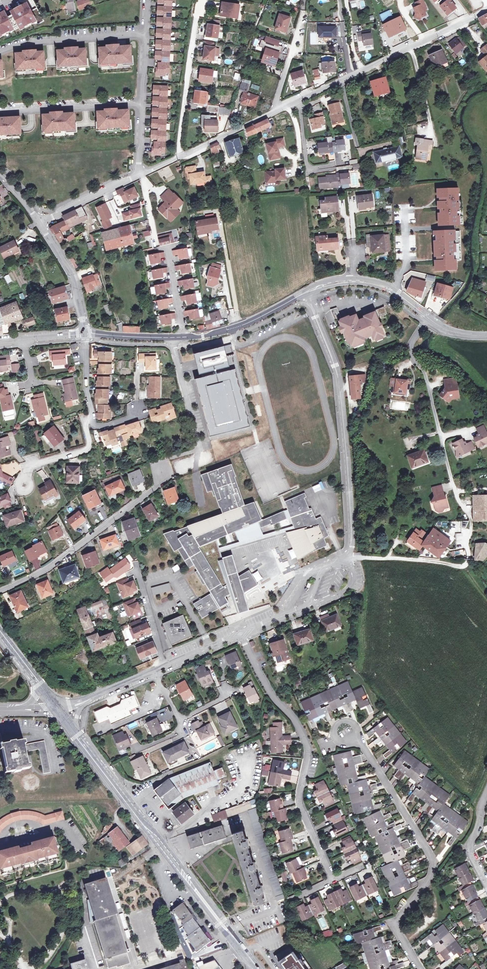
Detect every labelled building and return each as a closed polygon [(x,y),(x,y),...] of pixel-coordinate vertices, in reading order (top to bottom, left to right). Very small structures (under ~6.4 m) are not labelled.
[(67,13),(75,11),(73,0),(65,0),(66,4),(67,8),(67,13)] [(87,8),(84,0),(81,0),(77,2),(80,10),(87,8)] [(422,0),(421,0),(415,3),(416,7),(413,9),(415,14),(414,18),(420,20),(421,16),(425,14),(423,10),(426,8),(422,0)] [(446,2),(444,3),(441,6),(440,6),(447,15),(456,8),(449,0),(448,0),(446,2)] [(26,3),(9,11),(11,15),(19,28),(20,31),(37,23),(26,3)] [(222,4),(220,15),(237,18),(238,6),(222,4)] [(167,8),(158,7),(158,11),(159,11),(159,14),(157,14),(157,18),(167,19),(167,17),(171,17),(171,8),(167,8)] [(0,12),(0,37),(14,31),(7,17),(4,10),(0,12)] [(385,12),(380,15),(383,20),(388,18),(385,12)] [(276,27),(286,30),(290,18),(279,14),(276,27)] [(479,19),(480,22),(482,25),(483,25),(486,22),(486,14),(479,19)] [(11,15),(7,17),(14,31),(19,28),(11,15)] [(383,25),(388,35),(399,30),(400,31),(405,29),(399,17),(383,25)] [(167,19),(157,18),(157,23),(158,23),(158,25),(157,25),(156,30),(157,30),(166,30),(167,28),(171,28),(171,19),(167,19)] [(212,26),(207,25),(205,39),(211,40),(211,37),(217,38),(219,27),(218,26),(219,21),(213,20),(213,24),(212,26)] [(319,27),(319,37),(336,37),(336,27),(319,27)] [(166,30),(157,30),(157,34),(158,34),(158,37),(156,37),(156,36),(156,41),(166,41),(166,39),(170,39),(170,30),(166,30)] [(371,34),(368,34),(362,35),(362,32),(357,33),(358,41),(363,40),(364,46),(372,44),(371,34)] [(259,46),(266,48),(278,52),(278,53),(280,53),(282,46),(278,45),(274,44),(276,39),(266,36),(265,41),(261,39),(259,46)] [(456,53),(463,48),(461,46),(464,44),(459,37),(449,44),(456,53)] [(166,41),(156,41),(156,45),(157,45),(157,48),(156,48),(155,52),(156,52),(165,52),(166,50),(170,51),(170,41),(166,41)] [(218,49),(215,48),(215,47),(213,47),(213,42),(205,41),(203,59),(213,60),(213,59),(214,55),(216,55),(217,56),(218,49)] [(107,48),(100,49),(101,64),(131,62),(130,46),(118,47),(118,44),(107,45),(107,48)] [(486,69),(486,46),(486,45),(481,49),(486,56),(479,62),(485,70),(486,69)] [(66,51),(58,51),(59,66),(86,65),(85,49),(78,50),(78,47),(66,48),(66,51)] [(278,52),(266,48),(262,60),(268,62),(268,61),(275,63),(278,53),(278,52)] [(24,53),(17,54),(18,69),(45,67),(44,52),(36,53),(36,50),(27,50),(24,51),(24,53)] [(434,68),(436,67),(447,62),(442,51),(429,56),(434,68)] [(165,52),(156,52),(156,56),(157,56),(157,59),(155,59),(155,63),(165,64),(165,62),(169,62),(169,53),(165,52)] [(335,62),(318,63),(318,70),(323,69),(323,73),(328,73),(328,74),(335,74),(335,62)] [(448,65),(447,62),(436,67),(437,70),(448,65)] [(165,64),(155,63),(155,68),(156,68),(156,75),(168,76),(169,64),(165,64)] [(211,78),(213,71),(201,69),(199,81),(211,83),(211,78)] [(319,78),(317,70),(313,70),(313,71),(311,72),(313,79),(315,79),(319,78)] [(302,71),(291,74),(294,86),(306,83),(302,71)] [(371,82),(375,96),(388,92),(385,78),(371,82)] [(240,89),(246,91),(248,91),(250,81),(243,80),(243,81),(240,80),(239,83),(241,83),(240,89)] [(153,93),(153,97),(163,98),(163,96),(167,96),(168,87),(154,86),(154,90),(155,90),(155,93),(154,93),(153,93)] [(204,105),(206,92),(195,91),(193,102),(200,103),(199,105),(204,105)] [(255,107),(258,97),(244,92),(241,103),(255,107)] [(163,98),(153,97),(153,102),(154,102),(154,104),(153,104),(152,109),(153,109),(162,109),(163,107),(167,107),(167,98),(163,98)] [(333,124),(342,122),(340,116),(342,115),(339,103),(333,104),(329,105),(331,113),(332,118),(331,118),(333,124)] [(225,107),(218,107),(218,113),(218,114),(229,116),(231,109),(225,107)] [(106,112),(98,112),(99,128),(129,126),(128,110),(117,111),(117,108),(111,108),(105,109),(106,112)] [(162,109),(153,109),(153,113),(154,113),(154,116),(152,115),(152,120),(162,120),(162,118),(166,118),(166,109),(162,109)] [(44,115),(44,131),(75,129),(74,113),(62,114),(62,111),(56,112),(51,112),(51,115),(44,115)] [(216,121),(216,113),(208,112),(203,111),(202,127),(205,127),(205,132),(217,132),(217,121),(216,121)] [(320,124),(325,123),(322,113),(317,114),(319,118),(316,119),(310,120),(312,129),(321,127),(320,124)] [(0,117),(0,135),(3,135),(3,134),(7,134),(21,133),(20,117),(12,118),(9,118),(9,119),(5,119),(5,118),(2,118),(2,117),(0,117)] [(254,135),(257,134),(257,133),(271,127),(267,119),(246,129),(248,136),(254,134),(254,135)] [(162,120),(152,120),(152,124),(153,124),(153,127),(152,127),(151,129),(151,131),(152,131),(161,131),(162,129),(165,130),(166,120),(162,120)] [(161,131),(152,131),(152,135),(153,135),(153,138),(151,138),(151,142),(161,143),(161,141),(165,141),(165,132),(161,131)] [(395,147),(386,150),(384,150),(374,153),(376,163),(402,157),(399,146),(403,146),(400,137),(393,139),(395,147)] [(225,143),(229,156),(243,152),(239,139),(225,143)] [(267,144),(269,154),(271,153),(272,160),(280,158),(279,151),(278,151),(277,148),(285,146),(284,139),(275,140),(276,142),(267,144)] [(418,144),(415,158),(426,160),(427,148),(431,149),(433,141),(416,139),(415,144),(418,144)] [(336,143),(332,143),(333,152),(338,151),(338,150),(345,149),(344,140),(336,141),(336,143)] [(328,152),(333,152),(332,143),(332,141),(327,142),(317,144),(319,152),(328,151),(328,152)] [(161,143),(151,142),(151,147),(153,147),(152,154),(164,155),(165,145),(161,145),(161,143)] [(217,143),(210,146),(212,156),(219,153),(217,149),(219,147),(217,143)] [(194,167),(186,168),(188,179),(190,178),(191,184),(205,182),(205,183),(211,182),(210,176),(205,177),(204,172),(195,174),(194,167)] [(266,181),(276,181),(285,180),(284,169),(275,169),(275,172),(266,173),(266,181)] [(349,174),(343,174),(340,174),(340,173),(336,174),(336,175),(337,186),(340,185),(350,183),(349,174)] [(332,177),(326,178),(318,178),(319,188),(337,187),(337,186),(336,175),(331,175),(332,177)] [(122,187),(116,191),(118,194),(120,193),(124,202),(128,200),(129,200),(138,196),(133,188),(125,192),(122,187)] [(459,189),(439,189),(439,198),(440,198),(440,224),(463,223),(462,200),(459,200),(459,189)] [(172,212),(174,209),(181,202),(174,195),(169,190),(161,197),(167,202),(168,201),(169,202),(164,206),(163,205),(160,209),(170,220),(175,215),(172,212)] [(358,210),(365,209),(365,207),(373,206),(371,195),(370,195),(370,193),(358,195),(358,196),(357,197),(358,210)] [(321,201),(321,210),(325,210),(326,212),(338,211),(337,197),(326,198),(326,201),(321,201)] [(122,213),(124,220),(142,216),(140,208),(141,208),(139,203),(130,206),(132,210),(129,211),(130,212),(122,213)] [(105,204),(96,208),(102,221),(101,222),(104,229),(111,226),(108,219),(111,217),(105,204)] [(81,207),(74,211),(80,222),(87,219),(81,207)] [(69,227),(80,222),(74,211),(63,217),(65,221),(69,227)] [(196,222),(198,230),(203,230),(204,233),(208,233),(208,231),(219,229),(217,218),(214,219),(213,214),(206,216),(206,220),(196,222)] [(58,225),(65,240),(66,239),(66,240),(67,239),(68,238),(73,235),(69,227),(65,221),(58,225)] [(58,225),(50,228),(52,232),(53,234),(55,233),(60,242),(65,240),(58,225)] [(129,226),(118,229),(120,238),(132,235),(129,226)] [(107,250),(123,246),(120,238),(118,229),(102,233),(107,250)] [(461,260),(460,231),(436,232),(437,260),(436,260),(437,270),(457,269),(457,260),(461,260)] [(132,235),(120,238),(123,246),(133,243),(132,238),(137,237),(136,234),(135,234),(132,235)] [(173,243),(172,237),(169,237),(169,234),(158,237),(160,246),(173,243)] [(371,236),(372,246),(373,246),(374,253),(390,251),(388,235),(371,236)] [(317,237),(318,249),(328,248),(328,250),(339,249),(338,238),(327,239),(327,236),(317,237)] [(19,251),(14,241),(0,248),(0,250),(4,258),(19,251)] [(179,254),(179,259),(188,257),(187,248),(173,251),(174,255),(179,254)] [(20,253),(19,251),(4,258),(5,260),(20,253)] [(164,252),(150,255),(151,264),(160,262),(159,258),(164,257),(164,252)] [(181,269),(182,273),(191,272),(190,263),(176,266),(176,270),(181,269)] [(166,267),(152,270),(154,278),(163,277),(162,272),(167,271),(166,267)] [(217,277),(219,277),(221,270),(219,270),(212,268),(210,268),(207,278),(208,280),(207,285),(212,287),(219,284),(217,282),(216,280),(217,277)] [(4,276),(7,284),(12,281),(9,274),(4,276)] [(98,275),(83,280),(87,290),(93,288),(102,285),(98,275)] [(184,284),(185,289),(194,287),(192,278),(178,281),(179,285),(184,284)] [(425,282),(412,278),(406,291),(413,295),(417,296),(415,298),(419,300),(425,282)] [(169,282),(155,285),(156,294),(166,292),(165,288),(170,287),(169,282)] [(437,283),(434,294),(449,298),(452,287),(437,283)] [(65,286),(48,291),(49,296),(50,297),(52,304),(51,304),(52,310),(54,310),(53,308),(55,308),(54,303),(68,299),(68,298),(65,286)] [(187,299),(187,304),(197,302),(195,293),(181,296),(182,300),(187,299)] [(172,298),(158,300),(159,309),(168,307),(168,303),(172,302),(172,298)] [(2,313),(6,324),(7,323),(9,328),(11,327),(9,322),(23,318),(20,312),(22,311),(21,309),(20,306),(19,307),(18,302),(0,309),(2,313)] [(55,310),(56,314),(57,317),(58,322),(69,319),(67,307),(55,310)] [(336,308),(349,342),(350,342),(351,346),(364,341),(363,339),(372,336),(373,339),(384,335),(381,328),(380,328),(376,318),(387,314),(384,307),(363,315),(365,318),(358,321),(355,312),(341,318),(337,308),(336,308)] [(341,327),(346,340),(348,343),(349,342),(336,308),(330,310),(338,328),(341,327)] [(189,314),(190,319),(199,317),(198,309),(184,311),(184,315),(189,314)] [(219,311),(210,314),(212,320),(205,321),(206,329),(218,327),(217,324),(219,323),(222,322),(219,311)] [(174,313),(160,315),(162,324),(171,322),(170,318),(175,317),(174,313)] [(23,321),(25,326),(35,323),(33,317),(23,321)] [(224,346),(194,354),(199,375),(202,374),(203,378),(195,379),(210,437),(251,426),(243,398),(245,397),(233,350),(226,352),(224,346)] [(50,351),(50,356),(53,355),(53,359),(54,365),(66,364),(65,354),(70,354),(70,350),(50,351)] [(108,394),(108,390),(107,390),(107,386),(108,386),(109,382),(110,382),(110,377),(108,377),(108,373),(110,373),(110,369),(111,369),(111,365),(110,365),(110,361),(111,361),(111,356),(110,356),(110,352),(98,352),(98,350),(94,350),(94,357),(99,357),(99,369),(98,368),(98,381),(96,381),(96,394),(95,394),(95,404),(101,404),(101,398),(107,398),(107,394),(108,394)] [(156,354),(139,354),(139,361),(146,361),(146,369),(156,369),(156,354)] [(7,365),(6,361),(10,360),(9,356),(0,357),(0,371),(7,370),(7,365)] [(12,365),(13,372),(20,371),(19,364),(12,365)] [(365,374),(350,376),(352,398),(360,397),(358,382),(365,381),(365,374)] [(150,393),(148,392),(148,397),(158,398),(158,393),(160,393),(160,377),(150,377),(150,386),(150,393)] [(64,385),(66,393),(67,401),(65,401),(67,407),(73,405),(71,400),(77,398),(73,378),(65,380),(66,385),(64,385)] [(395,387),(394,393),(405,394),(407,381),(391,379),(390,387),(395,387)] [(454,379),(444,381),(446,391),(444,393),(443,392),(440,396),(447,401),(450,397),(458,396),(457,385),(455,385),(454,379)] [(0,398),(3,411),(13,409),(10,395),(8,395),(7,389),(4,390),(4,388),(3,388),(0,389),(0,398)] [(48,414),(44,398),(43,398),(42,394),(34,396),(35,400),(32,400),(34,410),(36,409),(36,411),(38,417),(39,417),(40,421),(44,420),(43,416),(48,414)] [(153,422),(166,418),(165,415),(169,414),(170,419),(176,417),(172,403),(160,407),(161,409),(157,410),(156,408),(149,411),(153,422)] [(110,410),(110,405),(99,405),(98,413),(96,413),(96,418),(111,418),(111,410),(110,410)] [(126,424),(113,428),(114,430),(108,432),(107,430),(102,432),(106,444),(111,442),(111,443),(118,441),(120,440),(121,442),(124,441),(122,434),(129,432),(130,435),(142,431),(139,422),(132,424),(127,426),(126,424)] [(477,437),(474,438),(478,447),(485,444),(486,444),(486,434),(483,425),(476,429),(478,434),(479,436),(477,437)] [(63,439),(54,427),(42,437),(48,444),(51,441),(55,445),(63,439)] [(464,445),(463,443),(462,439),(453,443),(456,451),(456,457),(474,449),(471,442),(466,444),(464,445)] [(0,443),(0,454),(2,453),(3,456),(10,454),(9,450),(6,450),(5,446),(10,444),(9,440),(0,443)] [(412,467),(425,462),(423,455),(425,455),(423,450),(408,456),(412,467)] [(3,482),(6,483),(9,477),(2,474),(0,470),(2,469),(0,464),(0,480),(3,482)] [(173,530),(163,534),(174,552),(178,550),(189,568),(194,565),(198,570),(195,572),(203,585),(206,584),(211,593),(193,604),(202,618),(219,608),(226,604),(229,602),(225,597),(233,592),(235,599),(242,594),(258,585),(249,570),(238,577),(236,572),(228,575),(223,558),(222,558),(220,551),(219,548),(216,540),(236,531),(258,522),(261,528),(270,524),(271,526),(287,519),(284,511),(262,520),(254,502),(245,506),(235,477),(236,477),(232,464),(201,475),(207,493),(212,491),(214,496),(216,495),(223,514),(174,531),(173,530)] [(67,482),(74,482),(74,481),(79,481),(79,467),(68,467),(67,482)] [(128,474),(133,485),(144,481),(140,470),(128,474)] [(106,487),(109,495),(118,491),(118,492),(125,489),(120,480),(106,487)] [(45,499),(53,494),(57,492),(50,481),(45,483),(47,486),(40,490),(45,499)] [(441,486),(432,488),(434,495),(435,495),(435,497),(433,498),(431,502),(433,504),(435,511),(438,512),(441,508),(443,507),(445,508),(448,507),(446,498),(443,499),(442,496),(444,496),(441,486)] [(168,503),(178,500),(174,488),(165,492),(168,503)] [(96,505),(100,503),(95,490),(83,496),(89,507),(95,504),(96,505)] [(305,493),(285,502),(293,526),(294,529),(295,532),(289,534),(299,557),(312,548),(313,552),(327,546),(324,538),(329,536),(321,517),(316,519),(311,508),(309,509),(305,498),(307,497),(305,493)] [(3,505),(5,510),(11,507),(9,503),(8,500),(10,499),(8,494),(6,494),(0,497),(0,507),(3,505)] [(481,520),(480,495),(473,496),(474,521),(481,520)] [(151,504),(143,509),(150,521),(158,515),(151,504)] [(72,514),(73,516),(68,520),(75,528),(85,519),(79,511),(79,512),(77,510),(72,514)] [(4,516),(7,526),(24,521),(21,511),(4,516)] [(123,523),(126,532),(128,531),(131,538),(140,535),(134,519),(123,523)] [(241,542),(219,548),(220,551),(294,529),(293,526),(263,535),(261,528),(258,522),(236,531),(241,542)] [(47,528),(49,531),(48,532),(52,540),(64,534),(60,526),(59,526),(58,523),(47,528)] [(408,541),(415,547),(419,550),(422,546),(421,545),(424,542),(422,541),(426,536),(420,532),(416,529),(408,541)] [(433,529),(425,540),(434,546),(437,542),(445,548),(446,546),(448,543),(450,541),(442,535),(433,529)] [(100,540),(103,549),(112,546),(112,547),(119,545),(115,535),(100,540)] [(434,546),(425,540),(424,542),(421,545),(422,546),(424,547),(438,557),(445,548),(437,542),(434,546)] [(413,550),(415,547),(408,541),(406,544),(413,550)] [(29,546),(25,548),(30,560),(39,556),(38,555),(46,551),(42,542),(33,546),(34,548),(32,549),(31,547),(29,546)] [(484,543),(476,544),(475,553),(478,555),(474,560),(483,560),(486,556),(486,545),(484,543)] [(3,566),(16,561),(12,551),(0,556),(0,558),(3,566)] [(83,556),(87,567),(99,562),(95,551),(83,556)] [(232,555),(223,558),(228,575),(236,572),(235,563),(232,555)] [(41,567),(37,559),(32,562),(36,570),(41,567)] [(108,568),(100,573),(106,581),(113,575),(114,576),(117,577),(130,568),(130,565),(125,559),(109,570),(108,568)] [(60,571),(64,583),(79,577),(75,565),(60,571)] [(129,583),(127,578),(117,582),(123,597),(129,595),(129,593),(133,591),(137,589),(133,581),(129,583)] [(47,580),(46,581),(37,585),(42,598),(52,594),(51,589),(47,580)] [(169,583),(151,588),(153,595),(171,590),(169,583)] [(21,591),(10,596),(17,612),(28,607),(21,591)] [(242,594),(235,599),(239,613),(251,610),(242,594)] [(134,598),(123,603),(128,616),(135,613),(141,611),(138,602),(136,603),(134,598)] [(105,599),(86,607),(87,611),(103,605),(108,621),(113,620),(105,599)] [(226,604),(219,608),(221,613),(228,609),(226,604)] [(101,632),(97,633),(95,634),(92,626),(93,625),(87,611),(86,607),(77,610),(84,629),(85,628),(88,637),(93,651),(117,642),(113,632),(103,636),(101,632)] [(327,614),(320,617),(326,631),(341,625),(336,615),(329,618),(327,614)] [(163,623),(171,644),(192,635),(183,615),(163,623)] [(140,619),(130,623),(133,629),(137,637),(150,632),(146,623),(142,625),(140,619)] [(295,634),(298,644),(312,640),(309,630),(295,634)] [(147,639),(136,643),(138,648),(137,648),(141,657),(152,653),(148,644),(149,644),(149,643),(147,639)] [(271,643),(274,653),(275,653),(277,657),(277,660),(278,662),(289,658),(283,640),(271,643)] [(152,642),(149,643),(149,644),(148,644),(152,653),(156,651),(152,642)] [(234,667),(241,664),(236,652),(226,656),(229,663),(230,663),(232,668),(234,667)] [(197,671),(202,684),(212,680),(208,671),(206,672),(204,668),(197,671)] [(185,681),(176,685),(184,699),(192,694),(185,681)] [(373,711),(367,698),(363,700),(362,697),(366,695),(362,688),(353,692),(348,682),(301,703),(305,711),(308,710),(310,713),(306,715),(312,728),(316,726),(312,718),(324,713),(327,721),(334,718),(331,710),(343,705),(346,713),(353,709),(350,701),(356,699),(360,708),(366,705),(369,713),(373,711)] [(253,700),(258,698),(254,688),(252,689),(250,685),(244,688),(250,702),(253,700)] [(139,706),(135,698),(131,696),(126,698),(124,705),(119,707),(117,711),(114,709),(109,711),(103,708),(97,711),(96,714),(98,720),(102,722),(109,719),(111,723),(131,715),(129,710),(139,706)] [(219,716),(221,721),(223,725),(224,727),(222,728),(225,733),(235,728),(233,723),(236,722),(230,711),(219,716)] [(394,746),(397,743),(400,747),(406,742),(387,717),(381,722),(384,726),(381,728),(378,725),(366,733),(369,736),(376,731),(380,737),(373,742),(375,745),(382,740),(390,750),(383,755),(385,758),(397,749),(394,746)] [(153,735),(162,731),(157,718),(147,723),(153,735)] [(200,729),(196,721),(192,724),(196,731),(197,731),(201,739),(209,735),(210,736),(214,733),(209,724),(202,728),(200,729)] [(282,722),(275,722),(275,727),(271,727),(272,752),(283,752),(282,746),(281,746),(281,744),(291,744),(290,736),(281,736),(281,734),(282,734),(281,727),(282,724),(282,722)] [(113,736),(119,748),(125,746),(125,747),(131,745),(126,734),(124,735),(122,732),(113,736)] [(24,752),(23,745),(22,741),(1,745),(3,759),(6,773),(27,769),(24,752)] [(23,745),(24,752),(38,749),(43,773),(50,772),(44,741),(23,745)] [(164,752),(168,762),(189,752),(184,743),(164,752)] [(368,811),(382,808),(381,803),(372,805),(369,793),(378,791),(376,783),(367,785),(365,779),(366,779),(365,775),(357,777),(353,764),(362,762),(360,755),(354,756),(352,757),(350,751),(333,755),(341,785),(347,783),(354,814),(364,812),(363,807),(367,806),(368,811)] [(421,773),(424,776),(429,770),(404,751),(394,765),(399,769),(394,776),(400,781),(405,773),(416,781),(411,788),(414,790),(407,799),(411,801),(416,794),(427,802),(421,809),(427,814),(433,806),(438,810),(432,819),(437,823),(431,830),(438,835),(443,827),(454,835),(447,844),(450,846),(460,833),(456,830),(458,827),(462,830),(468,823),(443,804),(449,795),(424,777),(422,779),(419,776),(421,773)] [(136,768),(140,776),(144,774),(146,776),(151,773),(143,756),(136,758),(132,760),(131,761),(134,769),(136,768)] [(284,762),(274,760),(269,784),(279,787),(281,779),(280,779),(280,777),(290,779),(291,772),(282,770),(282,768),(283,768),(284,762)] [(169,779),(154,790),(169,809),(183,798),(195,794),(219,784),(217,779),(226,776),(222,767),(213,771),(210,762),(184,772),(169,779)] [(261,775),(269,776),(270,765),(262,764),(261,775)] [(334,802),(324,780),(315,784),(317,790),(315,791),(320,802),(323,801),(325,806),(334,802)] [(272,811),(274,811),(277,821),(287,819),(285,812),(286,812),(285,808),(283,809),(282,804),(281,805),(279,798),(269,800),(272,811)] [(214,822),(249,810),(256,807),(255,806),(253,807),(251,801),(212,815),(214,822)] [(174,812),(182,823),(194,814),(185,803),(174,812)] [(347,830),(337,809),(326,814),(328,820),(331,819),(336,829),(330,832),(332,837),(347,830)] [(21,811),(19,811),(20,819),(22,819),(24,819),(27,819),(29,819),(32,820),(34,820),(37,821),(39,822),(43,824),(63,819),(61,811),(45,815),(39,813),(36,812),(33,811),(30,811),(27,810),(24,810),(21,811)] [(20,819),(19,811),(18,811),(15,812),(12,813),(11,813),(13,821),(14,821),(17,820),(19,819),(20,819)] [(381,817),(379,811),(363,818),(367,827),(375,824),(373,820),(377,819),(378,823),(391,817),(390,813),(383,816),(381,817)] [(0,831),(2,829),(4,827),(6,825),(8,824),(10,823),(12,822),(13,821),(11,813),(9,814),(6,815),(4,817),(1,819),(0,820),(0,831)] [(375,824),(367,827),(372,837),(375,836),(379,834),(378,830),(381,828),(383,832),(384,832),(387,830),(396,826),(391,817),(378,823),(375,824)] [(103,829),(107,831),(112,825),(108,822),(103,829)] [(379,834),(375,836),(379,845),(396,837),(394,831),(402,828),(400,824),(396,826),(387,830),(389,834),(386,835),(384,832),(383,832),(379,834)] [(191,848),(226,837),(222,825),(187,837),(191,848)] [(99,841),(108,853),(113,851),(115,853),(128,843),(117,828),(99,841)] [(279,831),(282,842),(280,842),(283,853),(293,850),(291,843),(292,843),(290,839),(293,839),(292,835),(291,835),(289,828),(279,831)] [(232,834),(254,904),(264,901),(262,893),(264,892),(262,886),(260,886),(255,870),(257,869),(255,863),(253,863),(248,846),(250,846),(248,839),(245,840),(243,831),(232,834)] [(1,874),(8,872),(7,870),(11,869),(10,868),(14,867),(15,870),(21,868),(20,865),(19,862),(22,862),(22,863),(28,862),(33,860),(32,859),(35,858),(36,861),(37,864),(43,863),(43,861),(46,860),(50,859),(51,861),(57,859),(55,853),(56,853),(54,846),(58,845),(55,837),(48,839),(49,841),(38,844),(38,841),(30,843),(31,846),(18,850),(17,847),(9,849),(10,851),(0,854),(0,869),(1,874)] [(142,837),(135,843),(140,849),(147,843),(142,837)] [(351,837),(342,841),(344,847),(342,848),(347,859),(350,858),(352,863),(361,859),(351,837)] [(396,837),(379,845),(383,854),(392,850),(391,846),(394,845),(396,849),(408,843),(407,839),(399,843),(396,837)] [(133,854),(140,849),(135,843),(128,848),(133,854)] [(392,850),(383,854),(387,864),(397,860),(405,856),(402,850),(410,847),(408,843),(396,849),(397,853),(394,854),(392,850)] [(126,863),(123,859),(118,862),(121,867),(126,863)] [(296,859),(286,863),(291,873),(293,872),(297,882),(307,878),(304,872),(305,871),(303,868),(301,868),(299,865),(298,865),(296,859)] [(397,860),(387,864),(381,867),(385,877),(393,873),(391,869),(395,868),(396,872),(409,866),(408,862),(400,866),(397,860)] [(462,890),(468,901),(464,903),(466,906),(469,904),(478,921),(480,924),(483,923),(486,932),(485,932),(486,935),(486,915),(470,881),(473,880),(464,863),(463,864),(461,861),(455,864),(456,867),(455,868),(465,888),(462,890)] [(393,873),(385,877),(390,886),(406,879),(403,873),(411,869),(409,866),(396,872),(398,875),(395,877),(393,873)] [(154,875),(170,916),(173,914),(172,911),(182,903),(178,898),(173,901),(170,895),(165,883),(157,873),(154,875)] [(377,889),(371,877),(364,880),(366,883),(358,887),(357,884),(350,887),(355,899),(362,896),(363,897),(371,893),(370,892),(377,889)] [(108,968),(116,966),(120,965),(120,966),(130,963),(115,914),(117,914),(106,878),(102,879),(84,885),(88,899),(87,900),(90,922),(93,921),(108,968)] [(406,879),(390,886),(394,895),(402,892),(400,888),(403,887),(405,890),(418,885),(416,881),(410,883),(408,884),(406,879)] [(341,889),(327,895),(328,899),(325,900),(329,910),(334,908),(333,907),(346,901),(347,902),(351,900),(346,890),(342,892),(341,889)] [(318,897),(311,900),(312,903),(305,907),(303,904),(296,907),(302,919),(309,916),(309,917),(318,913),(317,912),(323,909),(318,897)] [(183,902),(182,903),(172,911),(173,914),(170,916),(179,940),(185,953),(188,958),(199,949),(200,950),(202,949),(201,948),(210,941),(207,937),(202,930),(197,924),(187,911),(185,907),(186,907),(183,902)] [(434,929),(431,932),(432,933),(420,941),(423,944),(427,941),(430,939),(434,944),(431,946),(427,950),(429,953),(436,947),(446,960),(440,965),(442,968),(453,960),(451,958),(448,954),(451,951),(454,955),(457,953),(459,956),(464,952),(442,924),(435,930),(434,929)] [(370,968),(386,968),(389,967),(390,968),(396,968),(404,966),(403,962),(398,964),(396,960),(388,962),(384,950),(393,948),(390,940),(382,943),(380,937),(375,938),(373,932),(381,929),(380,926),(366,930),(367,934),(364,935),(363,931),(354,934),(357,944),(362,942),(370,968)] [(274,955),(282,967),(283,968),(284,967),(286,968),(311,968),(300,953),(296,955),(289,947),(274,955)] [(184,959),(179,961),(180,963),(162,968),(186,968),(184,959)] [(84,960),(80,961),(70,964),(71,968),(87,968),(84,960)] [(214,960),(197,966),(199,968),(221,968),(214,960)]
